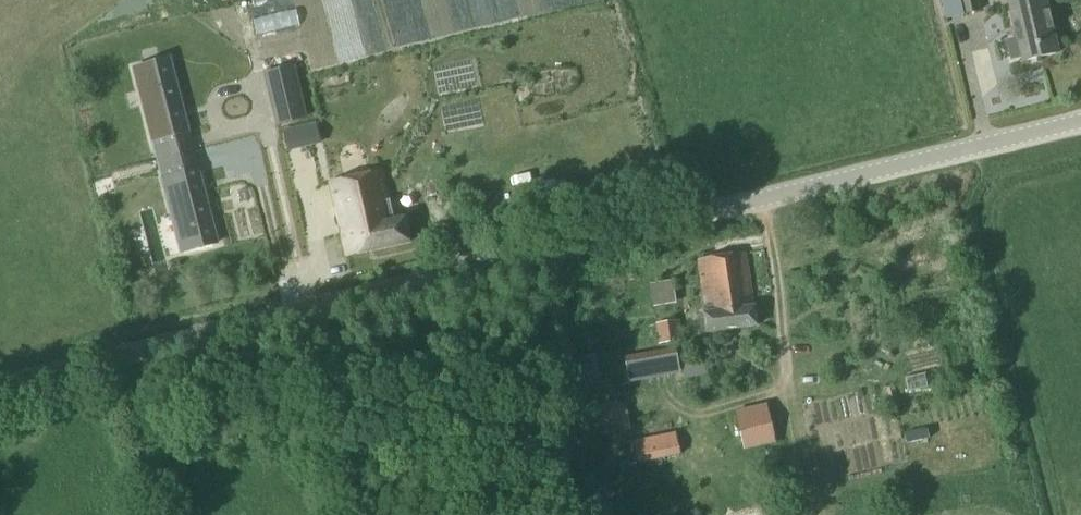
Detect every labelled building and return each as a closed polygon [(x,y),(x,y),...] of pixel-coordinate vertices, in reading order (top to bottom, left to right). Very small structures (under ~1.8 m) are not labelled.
[(358,118),(390,112),(396,141),(419,137),(392,0),(369,0),(371,8),(349,13),(347,0),(335,0),(358,118)] [(610,36),(601,0),(433,0),(440,27),(447,25),(449,32),(487,23),(492,41),(506,38),(504,32),(513,29),(521,58),(497,64),(502,84),(545,74),(540,53),(610,36)] [(965,14),(980,10),(978,0),(961,0),(965,14)] [(1047,0),(1008,0),(1017,37),(1006,39),(1011,60),(1022,57),(1023,61),(1059,53),(1047,0)] [(962,46),(975,43),(967,15),(955,18),(962,46)] [(268,24),(267,45),(284,46),(284,24),(268,24)] [(168,61),(135,69),(159,161),(192,152),(168,61)] [(298,93),(273,99),(279,124),(304,118),(298,93)] [(388,155),(381,122),(359,126),(362,137),(352,139),(357,162),(388,155)] [(307,127),(284,132),(288,150),(311,145),(307,127)] [(192,152),(159,161),(182,253),(216,244),(192,152)] [(382,172),(331,183),(347,256),(410,242),(405,219),(393,221),(382,172)] [(699,261),(706,312),(704,312),(707,332),(757,325),(754,305),(752,305),(746,255),(699,261)] [(672,280),(651,284),(654,306),(675,302),(672,280)] [(657,323),(660,343),(680,340),(678,320),(657,323)] [(627,359),(630,378),(680,369),(676,349),(627,359)] [(684,364),(686,377),(709,373),(707,360),(684,364)] [(771,425),(767,407),(740,414),(744,431),(771,425)] [(681,454),(676,431),(632,441),(637,463),(681,454)]
